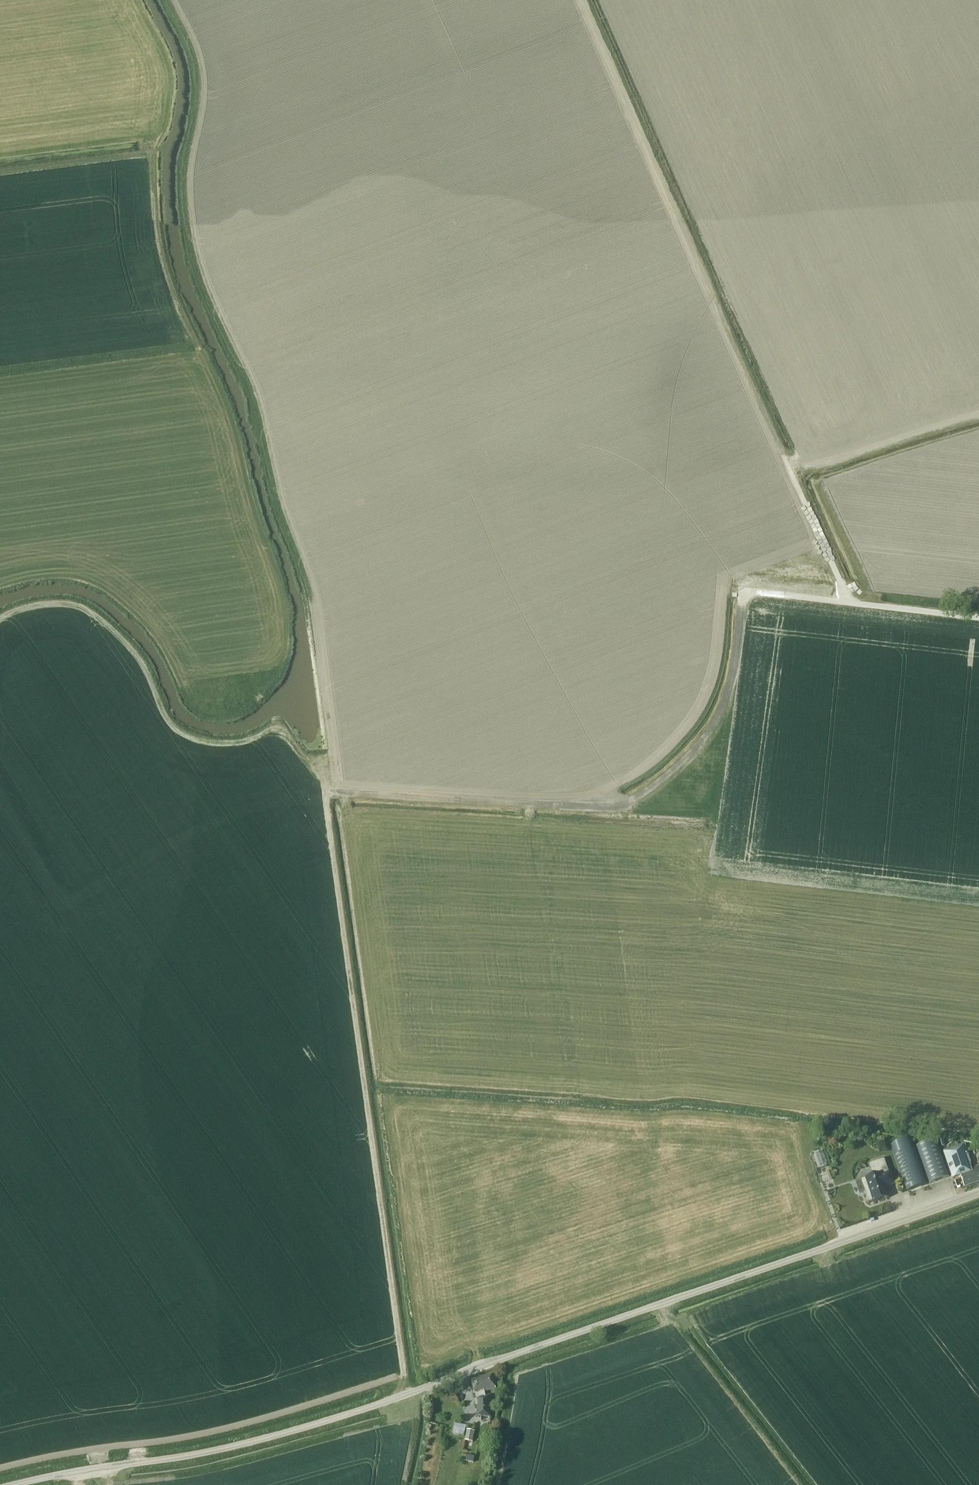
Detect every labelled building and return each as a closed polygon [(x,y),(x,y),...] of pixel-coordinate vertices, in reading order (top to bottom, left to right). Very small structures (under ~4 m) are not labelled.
[(927,1184),(911,1137),(890,1145),(907,1191),(927,1184)] [(949,1176),(936,1139),(915,1146),(928,1183),(949,1176)] [(964,1144),(943,1152),(952,1178),(960,1175),(964,1187),(978,1182),(978,1165),(971,1168),(970,1164),(971,1163),(964,1144)] [(889,1173),(884,1158),(868,1164),(872,1176),(861,1180),(868,1203),(873,1201),(873,1202),(888,1197),(885,1187),(893,1184),(890,1172),(889,1173)] [(496,1389),(492,1375),(471,1380),(476,1399),(474,1400),(476,1406),(477,1405),(477,1416),(490,1416),(490,1395),(485,1396),(484,1392),(496,1389)] [(465,1440),(473,1441),(474,1431),(467,1429),(465,1440)]
